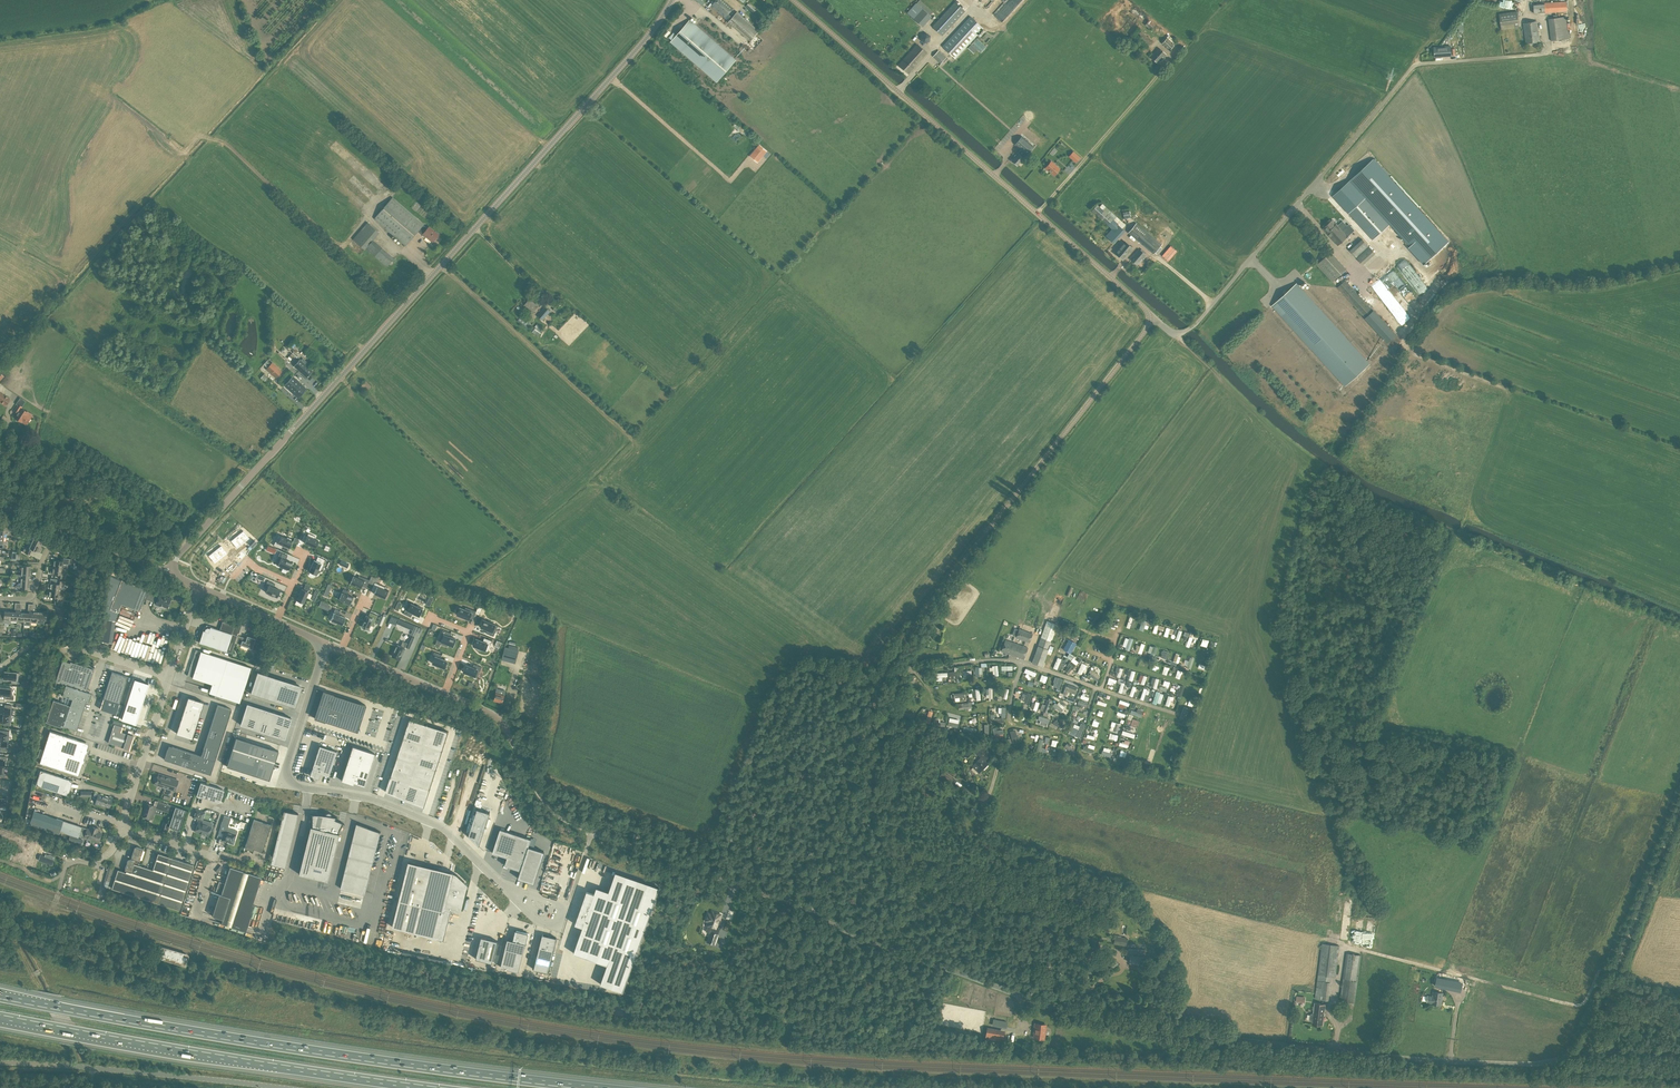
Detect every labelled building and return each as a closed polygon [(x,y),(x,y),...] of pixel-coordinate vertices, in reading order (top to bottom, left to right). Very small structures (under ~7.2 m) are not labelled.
[(733,8),(724,0),(716,0),(711,6),(724,18),(733,8)] [(942,35),(965,11),(955,2),(933,26),(942,35)] [(1534,13),(1568,11),(1567,2),(1534,4),(1534,13)] [(919,6),(916,3),(907,12),(923,26),(931,17),(923,9),(919,6)] [(1502,29),(1519,27),(1517,11),(1500,14),(1502,29)] [(750,41),(759,31),(737,12),(728,22),(750,41)] [(955,58),(983,28),(970,16),(943,46),(955,58)] [(1551,41),(1569,39),(1565,17),(1549,19),(1551,41)] [(716,83),(736,60),(690,19),(670,43),(716,83)] [(1151,30),(1155,25),(1149,20),(1145,25),(1151,30)] [(1526,43),(1539,41),(1536,21),(1524,23),(1526,43)] [(1149,46),(1153,42),(1141,31),(1138,34),(1140,36),(1139,37),(1141,38),(1140,39),(1149,46)] [(924,43),(930,42),(931,37),(927,33),(921,34),(920,40),(924,43)] [(1170,50),(1174,45),(1167,39),(1162,44),(1170,50)] [(974,53),(977,50),(971,44),(968,48),(974,53)] [(909,73),(910,71),(927,53),(917,45),(899,65),(909,73)] [(1160,62),(1164,58),(1163,57),(1166,54),(1159,48),(1151,57),(1158,63),(1160,61),(1160,62)] [(941,63),(946,57),(939,51),(933,56),(941,63)] [(1018,165),(1027,155),(1026,155),(1034,147),(1022,137),(1015,144),(1021,149),(1014,156),(1015,157),(1012,160),(1015,163),(1015,164),(1016,165),(1017,165),(1018,165)] [(758,163),(767,151),(759,144),(749,156),(758,163)] [(1073,151),(1069,156),(1076,162),(1080,157),(1073,151)] [(1374,158),(1350,180),(1390,224),(1410,247),(1409,247),(1424,264),(1449,241),(1374,158)] [(1054,175),(1060,169),(1051,161),(1045,167),(1054,175)] [(1350,180),(1333,196),(1348,213),(1360,225),(1373,240),(1390,224),(1350,180)] [(428,228),(423,224),(424,224),(393,197),(375,219),(406,245),(418,231),(425,237),(426,236),(433,242),(439,234),(429,227),(428,228)] [(1103,210),(1098,205),(1092,210),(1112,229),(1105,236),(1114,244),(1125,231),(1122,229),(1126,225),(1106,207),(1103,210)] [(1333,220),(1323,229),(1338,245),(1351,233),(1346,227),(1342,231),(1333,220)] [(380,232),(368,222),(353,239),(365,249),(366,248),(387,267),(395,258),(373,240),(380,232)] [(1154,253),(1162,244),(1137,223),(1130,232),(1154,253)] [(1363,265),(1375,254),(1362,239),(1350,251),(1356,257),(1357,257),(1363,265)] [(1123,260),(1133,248),(1125,241),(1115,253),(1123,260)] [(1138,265),(1146,255),(1139,249),(1131,258),(1138,265)] [(1332,281),(1346,269),(1331,252),(1317,265),(1332,281)] [(1346,280),(1338,287),(1365,318),(1373,311),(1346,280)] [(1344,385),(1369,362),(1297,283),(1272,306),(1344,385)] [(535,311),(536,310),(535,309),(537,307),(535,305),(536,304),(530,299),(524,306),(532,313),(534,310),(535,311)] [(543,320),(550,311),(545,307),(538,316),(543,320)] [(528,329),(532,324),(521,315),(517,321),(528,329)] [(543,329),(537,324),(535,327),(535,326),(534,328),(532,327),(530,330),(535,334),(535,333),(538,336),(541,332),(543,329)] [(312,371),(300,359),(294,366),(306,377),(312,371)] [(276,378),(282,371),(272,362),(266,369),(276,378)] [(298,398),(307,389),(293,376),(284,385),(292,393),(292,394),(293,395),(294,394),(298,398)] [(372,386),(366,381),(361,387),(367,392),(372,386)] [(0,391),(0,403),(6,406),(11,399),(0,391)] [(27,411),(21,407),(22,406),(18,404),(14,410),(18,412),(14,417),(21,422),(21,421),(26,424),(32,414),(27,411)] [(12,527),(1,527),(1,530),(0,530),(0,537),(4,537),(4,533),(8,534),(8,531),(12,531),(12,527)] [(41,546),(44,540),(38,537),(39,534),(33,531),(31,534),(33,535),(32,538),(33,538),(32,541),(41,546)] [(245,531),(241,534),(246,540),(250,537),(245,531)] [(304,534),(302,539),(305,540),(304,543),(316,548),(319,540),(314,538),(315,536),(308,533),(307,535),(304,534)] [(241,534),(237,537),(242,543),(246,540),(241,534)] [(278,534),(273,545),(281,548),(283,545),(289,548),(292,540),(291,540),(291,539),(287,537),(286,538),(278,534)] [(237,537),(233,540),(239,546),(242,543),(237,537)] [(41,546),(32,541),(30,545),(29,544),(26,550),(24,549),(23,552),(30,555),(32,549),(38,552),(38,551),(40,552),(42,548),(40,547),(41,546)] [(221,547),(218,550),(223,556),(227,553),(221,547)] [(218,550),(214,552),(220,559),(223,556),(218,550)] [(280,552),(275,563),(283,567),(283,568),(287,570),(288,569),(289,569),(292,562),(286,559),(287,555),(280,552)] [(214,553),(211,556),(216,562),(219,559),(214,553)] [(314,560),(309,571),(316,574),(318,570),(320,571),(325,559),(318,556),(316,560),(314,560)] [(71,564),(72,559),(60,557),(60,560),(53,560),(53,566),(63,568),(63,564),(67,565),(67,564),(71,564)] [(63,568),(53,566),(52,567),(51,567),(50,572),(52,572),(52,573),(58,574),(58,577),(65,578),(66,575),(63,575),(64,571),(62,571),(63,568)] [(352,576),(350,581),(351,582),(350,583),(351,583),(362,588),(363,586),(366,587),(370,580),(359,575),(358,578),(354,576),(354,575),(353,577),(352,576)] [(159,595),(147,590),(148,590),(121,579),(110,609),(118,612),(121,604),(139,611),(144,598),(156,603),(155,604),(160,606),(161,604),(168,607),(171,599),(164,596),(160,594),(159,595)] [(64,585),(65,581),(57,580),(57,584),(50,583),(49,583),(48,588),(50,588),(49,590),(59,591),(60,587),(61,588),(62,584),(64,585)] [(267,580),(265,587),(267,588),(265,592),(269,593),(268,595),(273,597),(273,595),(277,597),(280,590),(274,587),(275,584),(267,580)] [(375,582),(372,590),(375,591),(374,593),(375,594),(375,593),(385,598),(386,599),(389,591),(384,589),(385,587),(375,582)] [(301,588),(296,600),(303,603),(310,588),(305,586),(303,589),(301,588)] [(340,591),(337,598),(345,602),(344,603),(349,605),(349,604),(351,604),(354,597),(347,594),(349,591),(344,589),(342,592),(340,591)] [(59,591),(49,590),(49,591),(48,590),(47,595),(49,595),(48,596),(55,597),(54,601),(62,602),(63,591),(59,591)] [(409,602),(404,613),(411,617),(413,613),(419,616),(423,609),(422,608),(422,607),(418,605),(417,606),(409,602)] [(460,607),(457,615),(469,619),(470,617),(473,619),(475,613),(479,615),(482,608),(478,606),(476,611),(466,607),(465,609),(460,607)] [(335,609),(330,620),(331,620),(332,620),(331,621),(336,623),(336,622),(341,624),(341,625),(342,625),(345,617),(338,615),(340,611),(335,609)] [(367,615),(362,626),(369,629),(371,625),(373,626),(378,615),(370,612),(369,616),(367,615)] [(112,642),(115,621),(106,619),(103,641),(112,642)] [(222,622),(220,628),(219,630),(210,627),(210,628),(208,627),(205,628),(205,631),(203,630),(199,642),(232,653),(238,634),(239,634),(242,625),(224,620),(223,622),(222,622)] [(484,620),(481,627),(487,630),(486,633),(494,636),(498,625),(493,623),(493,622),(488,620),(488,621),(484,620)] [(934,621),(930,628),(929,631),(932,633),(935,628),(938,623),(934,621)] [(1044,628),(1032,662),(1042,666),(1056,628),(1057,624),(1047,621),(1044,628)] [(1015,628),(1012,635),(1017,636),(1016,637),(1030,642),(1033,634),(1019,629),(1015,628)] [(443,630),(439,640),(441,641),(440,644),(447,647),(448,644),(453,646),(456,639),(449,636),(451,633),(443,630)] [(246,638),(242,637),(238,636),(236,643),(252,648),(255,639),(247,636),(246,638)] [(397,645),(392,656),(399,659),(401,655),(402,655),(406,646),(410,648),(414,637),(410,636),(407,643),(403,641),(401,646),(397,645)] [(476,638),(473,646),(476,647),(475,648),(480,650),(481,648),(488,651),(492,640),(484,637),(483,641),(476,638)] [(1129,637),(1125,649),(1129,650),(1133,639),(1129,637)] [(1002,651),(1023,659),(1028,648),(1006,640),(1002,651)] [(1076,643),(1069,640),(1063,650),(1070,654),(1076,643)] [(505,647),(502,658),(515,662),(518,651),(517,650),(518,648),(514,647),(509,645),(508,648),(505,647)] [(239,703),(251,667),(195,649),(187,675),(212,683),(209,693),(239,703)] [(435,657),(433,663),(444,668),(447,661),(441,658),(442,655),(434,652),(433,656),(435,657)] [(70,663),(66,662),(62,660),(55,682),(56,682),(54,688),(60,690),(61,686),(65,688),(62,695),(66,697),(64,704),(53,700),(46,722),(60,727),(61,724),(64,725),(63,725),(77,730),(86,701),(89,702),(91,695),(90,693),(86,692),(94,669),(70,662),(70,663)] [(1067,666),(1068,667),(1065,671),(1068,673),(1071,669),(1072,670),(1076,665),(1070,661),(1067,666)] [(466,664),(463,672),(478,677),(482,667),(474,664),(473,667),(466,664)] [(954,671),(948,672),(949,679),(957,679),(960,678),(959,667),(954,667),(954,671)] [(1091,669),(1089,672),(1091,674),(1098,679),(1100,676),(1091,669)] [(257,671),(250,693),(295,708),(297,703),(294,702),(300,686),(292,683),(257,671)] [(4,672),(4,679),(12,679),(11,683),(19,684),(19,680),(18,680),(19,673),(4,672)] [(121,675),(112,672),(100,709),(116,714),(124,688),(125,688),(128,677),(121,675)] [(139,716),(143,703),(150,684),(135,679),(125,711),(139,716)] [(1066,685),(1063,694),(1067,695),(1068,691),(1075,694),(1077,689),(1066,685)] [(1179,689),(1178,688),(1176,692),(1178,692),(1177,695),(1181,696),(1185,686),(1181,685),(1179,689)] [(5,695),(5,699),(13,700),(14,696),(12,696),(12,689),(0,687),(0,695),(5,695)] [(497,688),(494,700),(502,703),(505,691),(497,688)] [(323,691),(314,718),(324,721),(357,732),(366,705),(333,694),(323,691)] [(1023,694),(1021,700),(1025,701),(1024,702),(1027,703),(1030,694),(1027,693),(1027,695),(1023,694)] [(188,697),(176,733),(192,739),(204,702),(188,697)] [(1042,704),(1040,710),(1047,713),(1052,701),(1047,700),(1045,705),(1042,704)] [(1055,702),(1052,706),(1053,706),(1055,708),(1061,712),(1063,709),(1055,702)] [(246,703),(239,724),(284,738),(290,717),(246,703)] [(11,715),(12,705),(5,705),(4,708),(0,708),(0,714),(11,715)] [(168,745),(164,759),(210,774),(219,748),(224,732),(231,709),(217,705),(212,719),(210,726),(206,740),(203,750),(201,756),(196,754),(178,749),(173,747),(168,745)] [(1184,706),(1180,718),(1183,720),(1188,708),(1184,706)] [(3,721),(3,725),(10,725),(11,715),(0,714),(0,721),(3,721)] [(390,776),(385,791),(424,804),(428,792),(448,731),(409,718),(391,775),(390,776)] [(1130,726),(1137,728),(1139,721),(1133,718),(1130,726)] [(1055,720),(1053,724),(1063,729),(1065,725),(1059,722),(1056,721),(1055,720)] [(1072,725),(1069,733),(1079,738),(1085,724),(1081,723),(1080,726),(1074,723),(1073,726),(1072,725)] [(129,749),(133,736),(121,732),(122,727),(114,724),(108,743),(129,749)] [(8,741),(9,731),(2,730),(2,734),(0,734),(0,740),(8,741)] [(78,775),(89,743),(50,731),(39,763),(78,775)] [(235,737),(226,766),(269,780),(278,750),(235,737)] [(1,747),(0,750),(7,751),(8,741),(0,740),(0,747),(1,747)] [(1067,743),(1064,746),(1072,753),(1075,750),(1070,746),(1068,745),(1067,743)] [(319,745),(309,775),(318,778),(320,773),(328,776),(336,751),(319,745)] [(352,746),(341,780),(353,784),(353,782),(364,785),(374,753),(352,746)] [(976,746),(972,749),(974,752),(981,758),(973,766),(979,772),(982,768),(983,769),(988,765),(987,764),(988,763),(985,760),(990,754),(986,750),(987,749),(979,747),(976,746)] [(68,795),(73,780),(40,770),(36,785),(68,795)] [(951,782),(954,778),(944,770),(941,775),(951,782)] [(175,791),(178,780),(158,774),(155,784),(175,791)] [(220,802),(224,790),(200,782),(196,795),(220,802)] [(98,794),(94,793),(93,798),(97,799),(95,803),(110,808),(112,799),(98,794)] [(146,803),(142,816),(150,818),(153,819),(156,808),(173,814),(169,827),(179,830),(186,810),(184,809),(158,801),(156,806),(146,803)] [(477,808),(469,835),(474,841),(479,845),(480,843),(490,813),(477,808)] [(202,820),(205,812),(195,809),(193,817),(198,819),(197,822),(198,822),(195,831),(203,834),(204,835),(204,836),(205,836),(206,836),(207,835),(208,836),(211,826),(200,823),(201,820),(202,820)] [(89,829),(82,826),(34,811),(31,820),(45,826),(44,829),(59,834),(60,831),(78,837),(80,831),(85,833),(84,837),(99,841),(101,833),(98,832),(99,828),(90,825),(89,829)] [(308,833),(298,873),(327,880),(339,833),(337,833),(335,832),(336,830),(338,830),(342,823),(344,823),(335,819),(336,816),(335,816),(334,815),(333,815),(332,815),(331,815),(331,814),(330,813),(329,812),(327,812),(326,812),(325,813),(324,814),(322,814),(319,814),(317,814),(314,813),(312,813),(309,813),(309,814),(311,814),(312,824),(314,824),(313,827),(311,826),(310,826),(308,833)] [(254,819),(245,846),(262,851),(271,825),(254,819)] [(357,823),(341,888),(365,894),(380,831),(376,830),(372,828),(368,827),(364,825),(361,824),(357,822),(356,823),(357,823)] [(500,828),(492,851),(507,856),(505,864),(520,869),(518,877),(534,882),(544,850),(528,845),(530,838),(500,828)] [(233,844),(235,840),(234,840),(236,834),(225,831),(222,840),(229,842),(229,843),(233,844)] [(70,835),(68,841),(82,845),(84,840),(70,835)] [(48,846),(47,851),(55,854),(57,849),(48,846)] [(138,865),(143,849),(135,846),(130,859),(128,858),(124,872),(118,869),(112,888),(179,910),(193,865),(158,853),(153,870),(138,865)] [(50,855),(45,854),(45,856),(40,855),(38,860),(52,865),(55,856),(50,855)] [(1009,864),(1013,863),(1009,854),(1005,856),(1006,858),(1004,859),(1006,864),(1009,863),(1009,864)] [(991,867),(990,859),(990,856),(985,857),(985,860),(980,860),(976,860),(976,863),(979,862),(980,868),(991,867)] [(408,861),(392,926),(438,937),(444,939),(452,906),(460,908),(466,882),(465,881),(455,872),(454,872),(408,861)] [(111,882),(114,868),(108,867),(105,880),(111,882)] [(261,877),(230,867),(225,883),(219,881),(215,893),(219,894),(212,915),(222,919),(221,923),(246,931),(254,905),(252,904),(261,877)] [(583,929),(573,955),(608,968),(600,987),(622,996),(660,891),(617,875),(610,895),(597,890),(595,896),(587,893),(575,926),(583,929)] [(708,913),(705,920),(708,921),(707,925),(708,926),(707,927),(712,928),(710,933),(707,942),(715,945),(719,934),(718,934),(719,932),(720,929),(716,928),(718,923),(719,919),(721,914),(712,911),(711,914),(708,913)] [(508,938),(501,966),(519,970),(526,942),(529,932),(515,929),(513,939),(508,938)] [(542,933),(534,968),(549,972),(557,937),(556,936),(556,937),(543,934),(543,933),(542,933)] [(1126,945),(1128,934),(1121,933),(1121,936),(1115,935),(1114,943),(1126,945)] [(481,937),(476,959),(493,963),(498,941),(481,937)] [(1322,944),(1318,975),(1315,998),(1328,1000),(1331,976),(1335,977),(1339,946),(1322,944)] [(161,947),(158,957),(186,966),(189,956),(189,955),(188,955),(188,954),(187,953),(164,946),(163,946),(162,946),(162,947),(161,947)] [(1144,962),(1145,957),(1138,956),(1138,955),(1139,954),(1139,949),(1128,949),(1128,954),(1130,954),(1129,964),(1138,964),(1138,962),(1144,962)] [(1355,1003),(1362,956),(1347,953),(1340,1001),(1355,1003)] [(1119,963),(1109,956),(1105,962),(1115,968),(1119,963)] [(1435,984),(1435,985),(1461,990),(1463,984),(1450,981),(1450,980),(1443,978),(1443,980),(1437,978),(1435,984)] [(1428,995),(1427,1002),(1432,1003),(1431,1004),(1441,1005),(1443,993),(1433,992),(1433,996),(1428,995)] [(1322,1025),(1325,1005),(1315,1003),(1313,1017),(1311,1017),(1311,1021),(1312,1021),(1312,1024),(1322,1025)] [(993,1019),(992,1025),(1007,1028),(1008,1022),(993,1019)] [(1046,1025),(1036,1023),(1034,1038),(1044,1039),(1046,1025)] [(1002,1041),(1004,1034),(987,1031),(986,1038),(1002,1041)]
